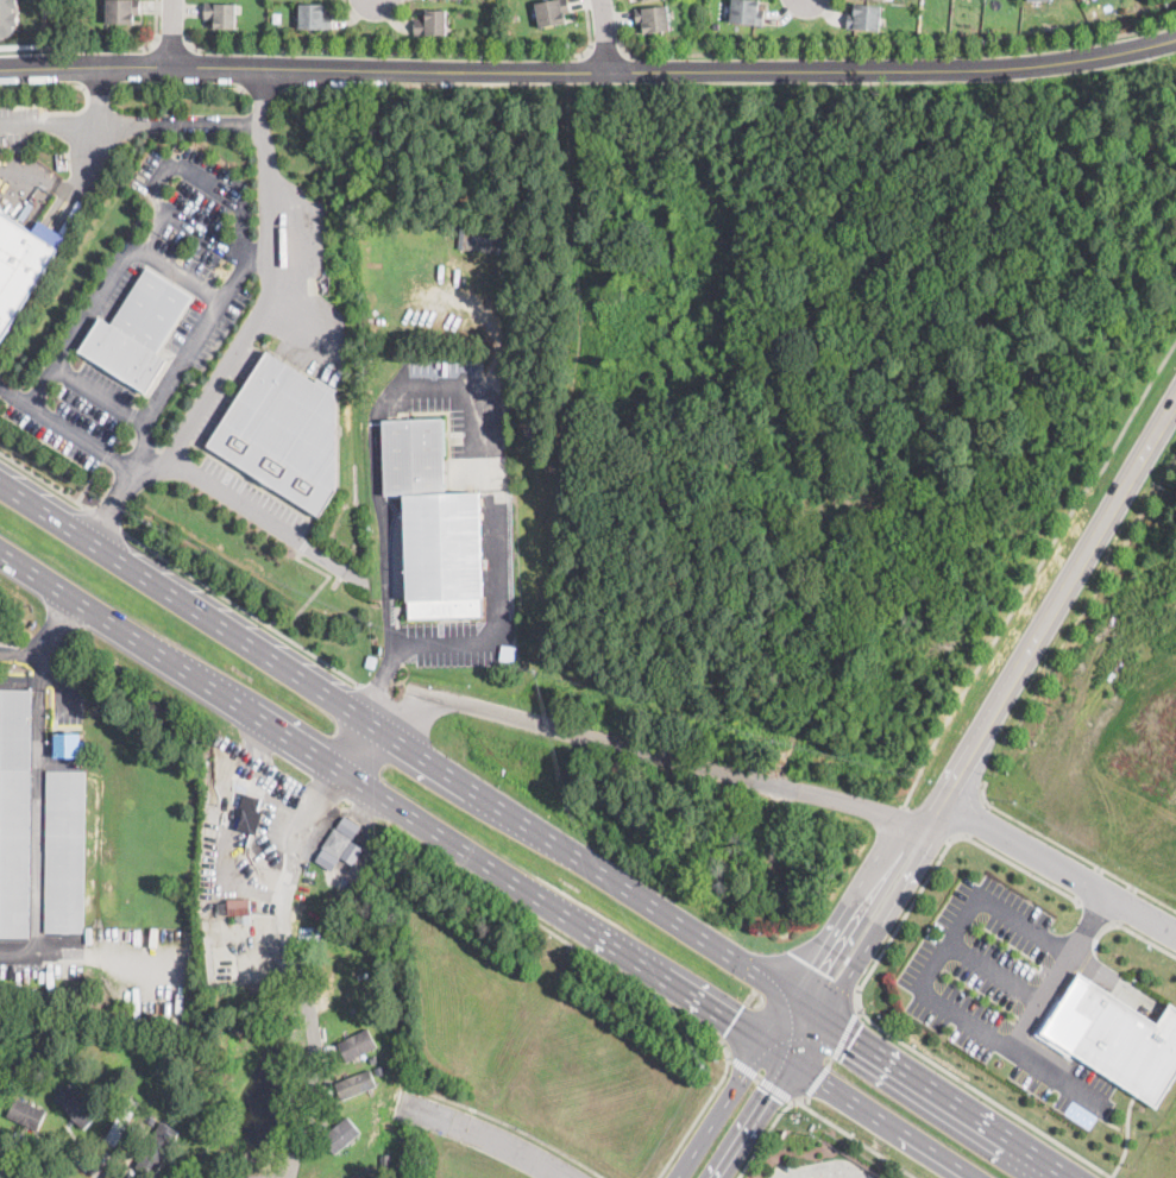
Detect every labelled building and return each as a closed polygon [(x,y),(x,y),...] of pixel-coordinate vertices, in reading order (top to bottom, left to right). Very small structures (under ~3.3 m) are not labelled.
[(106,24),(107,0),(140,0),(140,14),(132,14),(132,24),(106,24)] [(534,4),(554,0),(568,0),(570,12),(564,13),(566,23),(540,29),(534,4)] [(730,23),(732,0),(759,0),(757,10),(763,11),(762,24),(762,25),(730,23)] [(235,14),(235,29),(214,29),(214,19),(205,19),(205,18),(205,2),(235,4),(235,14)] [(325,11),(325,13),(333,13),(333,29),(300,29),(300,4),(325,4),(325,11)] [(882,6),(881,18),(880,31),(847,27),(848,13),(854,13),(855,4),(882,6)] [(669,19),(671,30),(644,32),(643,23),(636,24),(635,10),(667,6),(669,19)] [(446,34),(414,36),(414,19),(425,19),(425,10),(445,10),(446,34)] [(38,200),(23,226),(15,221),(32,195),(38,200)] [(65,238),(0,343),(0,211),(15,221),(23,226),(32,232),(39,221),(65,238)] [(503,252),(473,250),(474,234),(504,237),(503,252)] [(193,295),(157,351),(168,358),(146,392),(81,349),(102,316),(112,322),(147,265),(193,295)] [(268,351),(315,382),(319,377),(339,390),(337,392),(337,489),(319,516),(208,445),(268,351)] [(444,459),(445,492),(478,491),(482,617),(407,618),(404,494),(384,494),(383,420),(441,417),(442,418),(444,459)] [(850,624),(850,638),(839,638),(841,624),(850,624)] [(29,938),(0,937),(0,689),(32,689),(31,717),(27,717),(27,724),(31,724),(29,938)] [(82,757),(56,757),(55,735),(82,735),(82,757)] [(84,925),(84,933),(45,932),(48,770),(87,771),(84,925)] [(241,774),(254,783),(249,792),(246,792),(245,793),(233,789),(232,780),(235,781),(241,774)] [(265,812),(258,836),(237,830),(244,806),(239,805),(241,795),(243,793),(260,798),(257,810),(265,812)] [(352,839),(338,858),(321,848),(334,827),(352,839)] [(244,914),(244,921),(224,922),(222,916),(218,916),(216,902),(227,902),(227,899),(250,897),(250,914),(244,914)] [(1059,1002),(1054,999),(1031,1033),(1067,1057),(1070,1050),(1157,1105),(1175,1076),(1175,1005),(1171,1002),(1158,1021),(1080,971),(1059,1002)] [(370,1050),(347,1062),(338,1044),(360,1032),(370,1050)] [(377,1059),(371,1063),(369,1057),(375,1054),(377,1059)] [(388,1072),(377,1076),(375,1067),(384,1064),(388,1072)] [(377,1084),(342,1098),(335,1083),(370,1067),(377,1084)] [(98,1113),(84,1127),(54,1097),(68,1083),(98,1113)] [(46,1109),(38,1128),(8,1115),(17,1096),(46,1109)] [(139,1101),(115,1145),(106,1139),(130,1096),(139,1101)] [(175,1107),(171,1113),(164,1108),(168,1102),(175,1107)] [(361,1132),(348,1115),(321,1136),(334,1152),(361,1132)] [(178,1133),(153,1177),(136,1168),(161,1122),(178,1133)] [(389,1165),(378,1165),(378,1154),(389,1154),(389,1165)]
